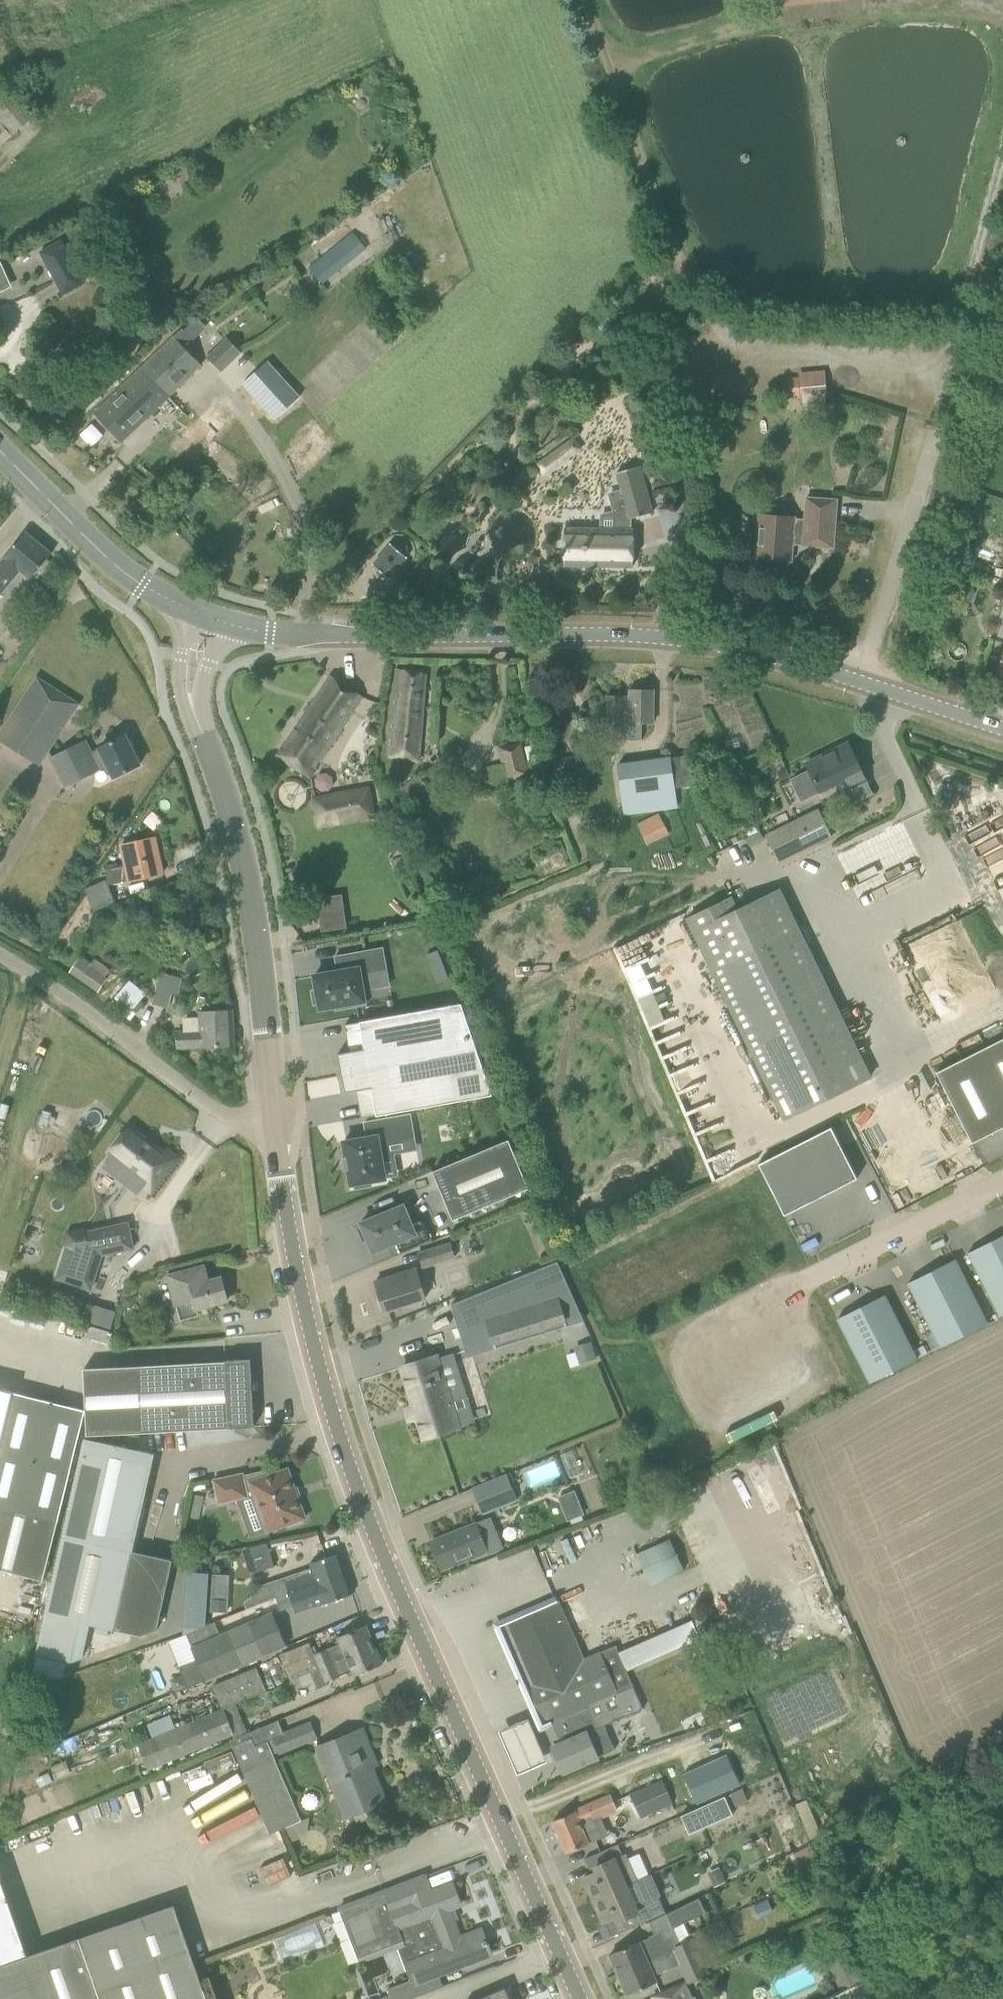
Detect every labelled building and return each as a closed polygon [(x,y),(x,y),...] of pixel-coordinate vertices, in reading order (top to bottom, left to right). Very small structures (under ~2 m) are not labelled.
[(6,80),(5,80),(0,85),(0,120),(13,136),(36,117),(6,80)] [(10,133),(0,121),(0,142),(10,133)] [(367,249),(349,227),(305,262),(323,284),(367,249)] [(84,282),(62,239),(39,252),(63,295),(84,282)] [(292,302),(302,295),(296,285),(289,289),(288,297),(292,302)] [(202,364),(184,346),(192,338),(194,340),(206,328),(204,326),(205,324),(198,316),(184,329),(182,328),(142,367),(170,395),(202,364)] [(243,353),(227,337),(207,358),(222,374),(243,353)] [(267,361),(243,383),(275,418),(299,397),(267,361)] [(142,367),(110,398),(96,412),(122,441),(137,428),(170,395),(142,367)] [(803,396),(826,394),(825,371),(802,372),(803,396)] [(199,453),(236,416),(219,399),(182,436),(199,453)] [(285,453),(306,472),(334,441),(314,423),(285,453)] [(573,438),(538,463),(546,474),(581,449),(573,438)] [(566,528),(565,565),(634,566),(635,529),(632,529),(632,518),(654,512),(641,466),(617,472),(622,489),(610,492),(616,512),(615,529),(585,529),(585,528),(584,528),(584,533),(567,533),(567,528),(566,528)] [(798,515),(760,513),(757,557),(792,560),(794,539),(804,540),(804,545),(834,547),(838,499),(806,497),(804,518),(797,518),(798,515)] [(20,572),(30,580),(40,568),(52,553),(26,531),(13,546),(0,562),(0,596),(20,572)] [(374,564),(390,578),(391,577),(391,576),(407,557),(408,556),(406,554),(408,550),(408,549),(407,545),(407,544),(406,545),(403,542),(402,541),(402,542),(398,542),(398,541),(397,541),(397,542),(394,544),(392,542),(391,543),(391,544),(375,563),(374,563),(374,564)] [(418,766),(424,694),(425,673),(397,668),(387,760),(418,766)] [(364,696),(331,674),(277,756),(310,777),(364,696)] [(39,764),(78,703),(38,677),(0,736),(0,739),(39,764)] [(630,729),(630,740),(643,740),(643,722),(654,722),(655,689),(650,689),(650,686),(636,686),(636,688),(631,688),(631,698),(624,697),(624,695),(609,695),(608,728),(630,729)] [(125,735),(91,752),(86,740),(52,757),(66,786),(94,772),(92,768),(107,761),(114,777),(140,764),(125,735)] [(521,742),(499,747),(505,779),(527,774),(521,742)] [(811,770),(793,779),(802,797),(820,788),(847,776),(851,785),(846,788),(852,801),(873,791),(867,780),(858,761),(849,743),(808,763),(811,770)] [(687,756),(671,757),(619,764),(626,814),(677,807),(675,787),(691,785),(687,756)] [(419,775),(403,791),(404,792),(414,803),(415,804),(430,789),(419,775)] [(372,819),(367,793),(314,802),(319,827),(372,819)] [(860,813),(877,806),(873,795),(855,803),(860,813)] [(833,836),(819,809),(766,834),(779,862),(833,836)] [(670,834),(659,813),(638,823),(649,844),(670,834)] [(950,834),(986,918),(1002,911),(1002,845),(991,816),(950,834)] [(155,837),(135,842),(122,845),(126,865),(106,869),(109,885),(163,873),(155,837)] [(465,859),(464,865),(468,869),(473,870),(478,867),(478,861),(475,857),(470,856),(465,859)] [(106,879),(84,888),(94,911),(116,902),(106,879)] [(872,1077),(779,888),(737,907),(733,894),(685,918),(784,1120),(872,1077)] [(342,895),(317,898),(319,911),(344,907),(342,895)] [(958,918),(987,987),(1002,981),(1002,974),(977,911),(958,918)] [(386,968),(381,945),(334,953),(337,969),(313,974),(316,989),(312,990),(314,1002),(318,1002),(319,1006),(335,1003),(336,1006),(365,1001),(360,973),(386,968)] [(438,950),(426,955),(431,968),(443,963),(438,950)] [(108,977),(79,957),(70,971),(98,991),(108,977)] [(161,972),(152,1004),(170,1008),(173,994),(179,995),(183,977),(161,972)] [(111,1003),(130,1018),(143,1003),(124,988),(111,1003)] [(344,1024),(349,1050),(337,1052),(341,1072),(475,1048),(460,1003),(344,1024)] [(199,1026),(177,1027),(178,1047),(204,1046),(205,1055),(218,1054),(217,1045),(234,1045),(232,1010),(199,1012),(199,1026)] [(936,1072),(972,1143),(1002,1127),(1002,1038),(936,1072)] [(475,1048),(341,1072),(344,1092),(356,1090),(361,1116),(490,1093),(475,1048)] [(414,1138),(410,1114),(364,1122),(367,1137),(343,1141),(346,1157),(343,1157),(345,1168),(348,1168),(350,1184),(354,1183),(355,1187),(370,1185),(370,1180),(385,1178),(381,1156),(389,1154),(387,1143),(414,1138)] [(125,1124),(104,1151),(119,1163),(115,1167),(126,1176),(121,1182),(134,1192),(141,1182),(147,1187),(170,1158),(164,1153),(163,1154),(125,1124)] [(831,1127),(759,1164),(785,1215),(857,1178),(831,1127)] [(34,1167),(51,1172),(63,1134),(46,1129),(34,1167)] [(432,1171),(453,1219),(529,1187),(509,1138),(432,1171)] [(404,1205),(361,1222),(362,1226),(359,1227),(359,1228),(358,1228),(363,1241),(364,1240),(364,1241),(368,1239),(373,1251),(388,1245),(393,1257),(432,1240),(423,1218),(411,1223),(404,1205)] [(65,1245),(55,1278),(91,1289),(101,1256),(132,1249),(126,1222),(69,1234),(65,1245)] [(968,1253),(1000,1317),(1002,1316),(1002,1235),(968,1253)] [(423,1268),(428,1266),(453,1259),(449,1244),(419,1252),(423,1268)] [(987,1323),(955,1259),(909,1283),(941,1346),(987,1323)] [(467,1357),(585,1320),(558,1261),(451,1304),(467,1357)] [(197,1308),(208,1305),(227,1300),(221,1277),(208,1280),(204,1265),(169,1274),(177,1305),(177,1304),(181,1319),(198,1314),(197,1308)] [(379,1307),(381,1310),(384,1311),(385,1310),(385,1311),(425,1298),(416,1268),(376,1281),(382,1300),(381,1300),(379,1302),(379,1307)] [(135,1297),(124,1294),(121,1305),(132,1308),(135,1297)] [(917,1359),(884,1295),(838,1318),(870,1382),(917,1359)] [(94,1305),(89,1321),(111,1328),(116,1312),(94,1305)] [(593,1341),(575,1346),(581,1364),(598,1359),(593,1341)] [(403,1366),(425,1437),(458,1427),(450,1400),(466,1395),(453,1354),(437,1359),(436,1356),(403,1366)] [(251,1359),(84,1369),(88,1436),(254,1426),(251,1359)] [(13,1392),(0,1388),(0,1444),(13,1392)] [(58,1521),(80,1431),(85,1410),(13,1392),(0,1444),(0,1569),(43,1580),(58,1521)] [(141,1634),(157,1629),(173,1560),(133,1551),(155,1453),(85,1437),(62,1537),(29,1688),(65,1675),(68,1660),(71,1661),(80,1621),(141,1634)] [(243,1473),(214,1480),(219,1503),(239,1499),(254,1495),(260,1513),(246,1518),(252,1536),(266,1531),(305,1518),(288,1469),(270,1475),(268,1470),(243,1476),(243,1473)] [(483,1513),(518,1499),(508,1473),(472,1487),(483,1513)] [(557,1495),(567,1520),(583,1514),(573,1489),(557,1495)] [(487,1518),(431,1542),(442,1569),(487,1550),(489,1555),(503,1549),(490,1517),(487,1518)] [(657,1542),(634,1553),(650,1584),(673,1572),(657,1542)] [(244,1554),(250,1573),(275,1566),(269,1547),(244,1554)] [(312,1569),(272,1582),(272,1583),(273,1585),(277,1596),(346,1574),(339,1554),(320,1560),(310,1563),(312,1569)] [(346,1574),(277,1596),(281,1609),(294,1604),(297,1612),(322,1604),(352,1594),(346,1574)] [(261,1584),(244,1602),(246,1608),(267,1600),(277,1596),(273,1585),(272,1583),(272,1582),(272,1581),(261,1584)] [(230,1596),(212,1595),(211,1614),(229,1615),(230,1596)] [(519,1617),(500,1625),(501,1626),(502,1626),(527,1683),(526,1684),(542,1724),(545,1723),(553,1740),(556,1739),(559,1744),(559,1745),(576,1738),(574,1734),(576,1733),(576,1732),(579,1730),(577,1726),(596,1718),(589,1704),(633,1685),(626,1669),(619,1651),(615,1644),(584,1658),(570,1626),(559,1601),(558,1600),(519,1617)] [(184,1634),(169,1640),(180,1667),(188,1687),(287,1645),(273,1612),(221,1634),(215,1621),(186,1633),(184,1634)] [(299,1678),(311,1672),(375,1645),(366,1625),(337,1637),(340,1643),(315,1653),(310,1642),(280,1655),(291,1681),(299,1678)] [(375,1645),(311,1672),(319,1688),(328,1684),(327,1681),(353,1670),(355,1676),(383,1664),(375,1645)] [(212,1685),(222,1709),(267,1690),(257,1666),(212,1685)] [(181,1675),(175,1678),(180,1688),(186,1686),(181,1675)] [(303,1686),(299,1678),(291,1681),(286,1683),(290,1692),(303,1686)] [(643,1708),(633,1685),(589,1704),(596,1718),(577,1726),(579,1730),(576,1732),(576,1733),(574,1734),(576,1738),(559,1745),(559,1744),(553,1746),(564,1772),(582,1764),(599,1756),(616,1749),(605,1724),(643,1708)] [(279,1717),(282,1727),(309,1719),(306,1708),(279,1717)] [(233,1734),(222,1709),(139,1744),(149,1770),(233,1734)] [(249,1732),(235,1738),(230,1740),(271,1833),(302,1820),(274,1754),(279,1752),(317,1736),(311,1723),(285,1734),(279,1720),(249,1732)] [(526,1723),(498,1736),(516,1777),(544,1765),(526,1723)] [(319,1747),(330,1774),(327,1776),(336,1797),(333,1798),(331,1803),(336,1816),(340,1818),(344,1817),(345,1819),(366,1811),(366,1809),(384,1801),(367,1759),(374,1757),(363,1729),(319,1747)] [(726,1754),(683,1774),(697,1803),(740,1783),(726,1754)] [(66,1760),(51,1767),(55,1778),(70,1771),(66,1760)] [(42,1788),(52,1783),(48,1774),(38,1778),(42,1788)] [(629,1793),(641,1818),(674,1803),(663,1778),(629,1793)] [(743,1788),(731,1794),(736,1806),(748,1801),(743,1788)] [(733,1814),(725,1796),(682,1816),(689,1833),(733,1814)] [(567,1852),(585,1844),(603,1837),(595,1819),(615,1811),(608,1797),(553,1820),(567,1852)] [(790,1812),(774,1819),(780,1833),(797,1826),(790,1812)] [(810,1844),(794,1852),(804,1873),(818,1866),(810,1844)] [(635,1881),(636,1882),(639,1880),(627,1853),(620,1855),(616,1845),(585,1858),(592,1874),(584,1877),(593,1899),(635,1881)] [(720,1871),(710,1875),(715,1886),(725,1882),(720,1871)] [(340,1909),(360,1961),(406,1943),(406,1944),(417,1940),(423,1956),(410,1961),(416,1978),(388,1988),(392,1998),(408,1998),(443,1986),(438,1973),(491,1953),(482,1928),(460,1937),(454,1923),(449,1909),(461,1904),(452,1883),(452,1884),(433,1892),(426,1874),(424,1874),(383,1890),(383,1892),(340,1909)] [(618,1933),(637,1925),(649,1920),(652,1919),(652,1920),(667,1913),(659,1895),(644,1901),(636,1882),(635,1881),(593,1899),(603,1921),(611,1918),(618,1933)] [(26,1956),(0,1883),(0,1998),(208,1998),(174,1903),(26,1956)] [(699,1898),(667,1914),(673,1927),(706,1911),(699,1898)] [(336,1921),(333,1913),(323,1916),(326,1922),(330,1924),(336,1921)] [(611,1953),(620,1973),(682,1947),(674,1927),(673,1927),(667,1914),(667,1913),(652,1920),(649,1922),(655,1933),(649,1936),(650,1937),(640,1941),(629,1945),(611,1953)] [(628,1994),(647,1986),(657,1982),(655,1977),(680,1966),(687,1983),(709,1973),(695,1941),(620,1973),(628,1994)] [(826,1955),(841,1990),(864,1979),(850,1943),(826,1955)] [(684,1984),(654,1996),(656,1998),(696,1998),(695,1996),(690,1998),(684,1984)] [(504,1988),(478,1998),(509,1998),(504,1988)]
